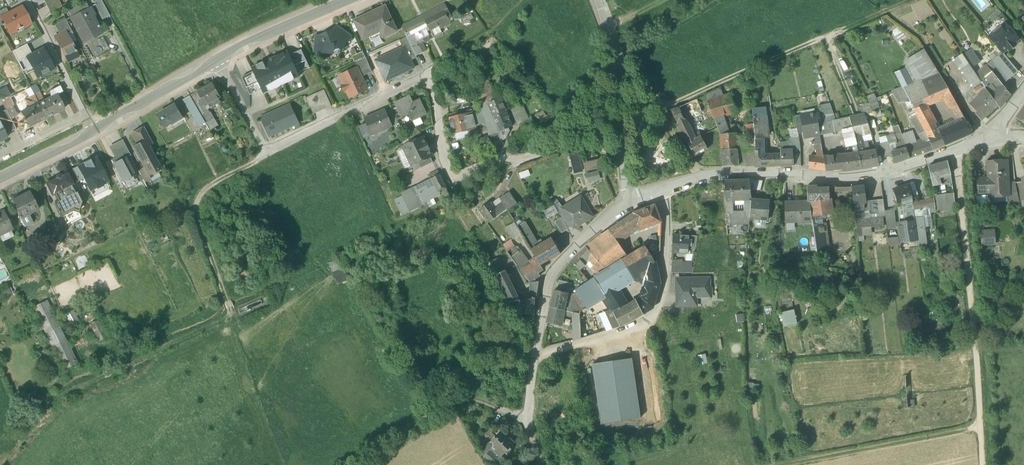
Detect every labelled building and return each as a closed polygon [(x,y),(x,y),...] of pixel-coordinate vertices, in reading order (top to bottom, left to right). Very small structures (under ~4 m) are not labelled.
[(43,1),(50,16),(61,7),(57,0),(45,0),(43,1)] [(91,1),(101,20),(109,16),(100,0),(94,0),(91,1)] [(67,12),(70,17),(87,9),(85,3),(67,12)] [(424,15),(431,29),(432,31),(439,28),(441,30),(452,25),(449,20),(453,18),(446,4),(424,15)] [(373,14),(355,23),(363,39),(381,31),(384,38),(397,32),(385,7),(372,13),(373,14)] [(29,24),(21,8),(8,15),(1,18),(3,21),(9,34),(15,31),(15,32),(17,33),(22,30),(23,28),(29,24)] [(87,9),(70,17),(83,44),(92,40),(91,38),(99,33),(90,14),(92,13),(89,8),(87,9)] [(0,12),(0,22),(3,21),(1,18),(8,15),(6,9),(0,12)] [(416,43),(420,41),(429,36),(427,31),(431,29),(424,15),(402,27),(409,42),(411,46),(416,43)] [(71,33),(65,20),(54,26),(59,35),(64,33),(66,35),(71,33)] [(1005,24),(989,37),(1003,53),(1008,49),(1009,50),(1015,45),(1014,44),(1019,40),(1005,24)] [(350,37),(340,29),(336,35),(347,42),(350,37)] [(336,35),(332,31),(323,36),(322,40),(321,52),(321,53),(332,54),(332,46),(336,44),(343,49),(348,43),(347,42),(336,35)] [(59,35),(54,38),(66,62),(76,57),(66,35),(64,33),(59,35)] [(420,41),(416,43),(421,54),(426,52),(420,41)] [(974,46),(981,58),(990,53),(982,41),(974,46)] [(411,46),(409,42),(402,46),(403,48),(404,48),(410,62),(417,58),(416,57),(411,46)] [(416,43),(411,46),(416,57),(421,54),(416,43)] [(12,53),(17,63),(31,56),(26,46),(12,53)] [(403,48),(384,57),(380,69),(382,73),(385,74),(388,80),(396,76),(396,75),(401,72),(401,73),(402,73),(413,68),(410,62),(404,48),(403,48)] [(970,49),(962,54),(972,69),(980,64),(970,49)] [(302,50),(290,56),(295,66),(306,61),(302,50)] [(906,60),(905,69),(913,84),(938,73),(924,50),(906,60)] [(277,57),(263,63),(257,66),(252,68),(259,83),(263,93),(269,91),(294,80),(299,77),(295,66),(290,56),(288,52),(283,54),(277,57)] [(36,78),(51,70),(43,53),(28,61),(36,78)] [(1018,72),(1003,53),(992,62),(1008,81),(1018,72)] [(975,75),(962,54),(954,60),(970,83),(978,77),(976,74),(975,75)] [(366,58),(354,63),(356,69),(357,68),(361,77),(372,72),(366,58)] [(1008,81),(992,62),(987,66),(993,74),(1002,85),(1008,81)] [(993,74),(987,66),(976,74),(978,77),(981,82),(982,83),(984,82),(983,79),(989,76),(993,74)] [(361,77),(357,68),(356,69),(340,77),(344,85),(342,86),(345,92),(347,91),(350,98),(367,90),(361,77)] [(895,74),(903,88),(913,84),(905,69),(895,74)] [(259,83),(254,72),(242,78),(247,88),(259,83)] [(910,102),(914,110),(925,106),(927,105),(930,104),(944,98),(951,95),(944,81),(938,73),(913,84),(903,88),(910,102)] [(1002,85),(993,74),(989,76),(993,87),(988,91),(988,92),(999,106),(1000,108),(1010,95),(1002,85)] [(978,77),(970,83),(973,88),(981,82),(978,77)] [(487,102),(487,104),(488,104),(496,100),(488,79),(479,83),(484,96),(487,102)] [(472,86),(477,99),(484,96),(479,83),(472,86)] [(196,94),(205,109),(222,100),(213,84),(196,94)] [(35,85),(30,88),(33,95),(39,92),(35,85)] [(59,87),(49,92),(52,97),(55,95),(56,96),(62,93),(59,87)] [(33,95),(30,88),(24,91),(28,97),(28,98),(33,95)] [(910,102),(903,88),(893,92),(899,103),(902,103),(910,102)] [(705,96),(707,103),(722,98),(719,89),(705,96)] [(324,90),(306,98),(314,114),(332,106),(324,90)] [(999,106),(988,92),(983,97),(981,95),(970,105),(977,112),(976,114),(982,121),(999,106)] [(62,93),(56,96),(61,106),(67,103),(62,93)] [(205,109),(196,94),(191,97),(206,124),(210,132),(216,128),(205,109)] [(1,102),(5,109),(12,105),(18,102),(15,95),(1,102)] [(38,104),(33,95),(28,98),(28,97),(24,99),(30,109),(20,113),(27,127),(45,118),(38,104)] [(52,97),(38,104),(45,118),(63,109),(61,106),(56,96),(55,95),(52,97)] [(958,106),(951,95),(944,98),(952,110),(953,109),(958,106)] [(477,105),(487,102),(484,96),(477,99),(475,99),(477,105)] [(700,113),(709,108),(707,103),(705,96),(696,100),(685,106),(691,117),(700,113)] [(714,118),(723,116),(736,112),(731,96),(722,98),(707,103),(709,108),(712,115),(713,119),(714,118)] [(206,124),(191,97),(184,101),(199,127),(206,124)] [(414,103),(412,102),(409,97),(395,103),(397,107),(402,117),(407,114),(410,115),(412,121),(426,114),(419,100),(414,103)] [(496,100),(488,104),(493,117),(506,113),(501,99),(496,100)] [(498,132),(493,117),(487,104),(487,102),(477,105),(489,135),(498,132)] [(929,139),(910,102),(902,103),(921,143),(929,139)] [(822,123),(836,120),(830,104),(818,106),(822,123)] [(12,105),(5,109),(6,110),(10,119),(17,116),(12,105)] [(175,105),(157,116),(165,128),(172,124),(171,124),(183,117),(175,105)] [(516,121),(527,116),(523,106),(512,110),(516,121)] [(685,106),(672,113),(678,124),(686,120),(691,117),(685,106)] [(937,128),(925,106),(914,110),(930,139),(939,135),(936,129),(937,128)] [(962,114),(958,106),(953,109),(959,116),(961,115),(962,114)] [(1016,118),(1023,124),(1023,106),(1016,118)] [(402,117),(397,107),(392,110),(397,120),(402,118),(402,117)] [(861,109),(862,115),(865,115),(873,113),(871,107),(861,109)] [(285,108),(261,119),(269,137),(293,126),(285,108)] [(703,119),(712,115),(709,108),(700,113),(703,119)] [(765,109),(753,110),(755,132),(755,137),(764,136),(769,135),(765,109)] [(0,113),(0,125),(5,135),(16,130),(10,119),(6,110),(0,113)] [(386,112),(385,110),(364,119),(366,123),(371,136),(392,126),(386,112)] [(397,120),(392,110),(386,112),(392,126),(398,123),(397,120)] [(463,112),(459,113),(463,132),(476,129),(472,114),(463,116),(463,112)] [(459,113),(454,114),(455,118),(450,119),(453,134),(463,132),(459,113)] [(506,113),(493,117),(498,132),(502,140),(505,138),(507,134),(506,129),(511,127),(506,113)] [(819,123),(817,113),(801,115),(801,116),(804,133),(805,138),(809,137),(811,135),(813,137),(814,137),(815,141),(821,140),(818,124),(819,124),(819,123)] [(849,117),(852,128),(858,127),(860,135),(871,133),(865,115),(862,115),(849,117)] [(730,135),(723,116),(714,118),(721,137),(728,135),(730,135)] [(798,134),(804,133),(801,116),(795,117),(796,125),(797,128),(798,134)] [(853,130),(852,128),(849,117),(836,120),(822,123),(819,123),(819,124),(818,124),(820,135),(846,131),(853,130)] [(531,118),(519,125),(523,130),(526,128),(534,124),(531,118)] [(695,140),(686,120),(678,124),(688,144),(695,140)] [(965,121),(939,132),(941,134),(945,146),(973,134),(965,121)] [(366,123),(359,126),(364,138),(371,136),(366,123)] [(892,127),(895,137),(902,135),(898,125),(892,127)] [(858,153),(864,153),(860,135),(858,127),(852,128),(853,130),(856,146),(858,153)] [(143,128),(131,135),(137,145),(144,141),(146,147),(152,144),(143,128)] [(523,130),(516,134),(513,141),(515,144),(530,134),(526,128),(523,130)] [(800,148),(798,134),(797,128),(788,130),(791,150),(793,150),(800,150),(800,148)] [(850,147),(856,146),(853,130),(846,131),(850,147)] [(755,132),(745,133),(747,149),(749,149),(756,148),(755,137),(755,132)] [(418,133),(408,138),(410,144),(421,139),(418,133)] [(730,135),(728,135),(721,137),(722,151),(737,150),(736,134),(730,135)] [(930,139),(929,139),(934,151),(945,146),(941,134),(939,135),(930,139)] [(895,137),(900,150),(907,148),(905,144),(902,135),(895,137)] [(764,136),(755,137),(756,148),(756,151),(764,151),(764,136)] [(695,140),(688,144),(695,156),(708,149),(701,137),(695,140)] [(410,144),(403,147),(408,157),(427,147),(423,138),(410,144)] [(925,154),(934,151),(929,139),(921,143),(925,154)] [(129,156),(121,140),(114,144),(120,156),(122,155),(124,159),(129,156)] [(137,145),(132,148),(143,169),(147,176),(159,169),(154,160),(154,158),(151,154),(150,153),(146,147),(144,141),(137,145)] [(889,141),(880,144),(884,157),(892,155),(892,152),(889,141)] [(788,143),(780,144),(781,151),(789,151),(788,143)] [(910,147),(907,148),(910,159),(925,154),(921,143),(910,147)] [(408,157),(407,157),(412,166),(414,165),(430,157),(432,157),(428,147),(408,157)] [(892,152),(892,155),(894,163),(910,159),(907,148),(900,150),(892,152)] [(737,150),(722,151),(723,167),(739,166),(737,150)] [(789,151),(781,151),(781,155),(782,166),(794,166),(793,150),(791,150),(789,151)] [(864,153),(858,153),(862,169),(879,167),(876,151),(864,153)] [(579,152),(569,154),(575,176),(576,178),(587,175),(579,152)] [(858,153),(824,157),(826,171),(843,169),(844,172),(862,169),(858,153)] [(120,156),(110,161),(123,186),(133,181),(131,177),(133,176),(124,159),(122,155),(120,156)] [(764,155),(756,155),(756,161),(756,167),(781,166),(781,155),(764,155)] [(430,157),(414,165),(417,170),(433,163),(430,157)] [(818,157),(815,157),(809,157),(809,169),(826,171),(824,157),(818,157)] [(584,162),(585,170),(598,167),(596,159),(584,162)] [(95,160),(78,168),(83,178),(89,190),(95,187),(96,189),(102,186),(101,184),(106,182),(95,160)] [(947,162),(928,167),(930,177),(950,171),(947,162)] [(1006,163),(988,164),(989,179),(979,180),(979,192),(990,192),(990,196),(993,195),(994,203),(1007,202),(1007,195),(1008,195),(1007,184),(1006,163)] [(77,181),(83,178),(78,168),(77,167),(72,170),(77,181)] [(147,176),(143,169),(138,172),(143,182),(149,179),(147,176)] [(77,181),(71,171),(66,174),(71,184),(77,181)] [(438,171),(428,176),(430,180),(432,179),(440,175),(438,171)] [(950,171),(930,177),(933,188),(939,186),(953,183),(952,182),(950,171)] [(66,174),(60,177),(59,176),(55,178),(55,179),(46,184),(51,195),(53,194),(57,201),(55,202),(62,215),(72,210),(78,212),(81,202),(75,192),(74,193),(70,185),(71,184),(66,174)] [(440,175),(432,179),(440,196),(441,198),(449,195),(440,175)] [(430,180),(426,182),(434,198),(440,196),(432,179),(430,180)] [(742,181),(731,182),(732,192),(742,192),(742,181)] [(750,181),(742,181),(742,192),(743,201),(751,201),(751,200),(750,181)] [(426,182),(419,185),(420,188),(412,192),(411,189),(401,194),(402,197),(410,212),(425,205),(424,203),(434,198),(426,182)] [(1015,183),(1019,200),(1019,201),(1023,200),(1023,189),(1023,182),(1015,183)] [(1015,183),(1007,184),(1008,195),(1007,195),(1007,202),(1019,200),(1015,183)] [(909,185),(894,190),(898,203),(902,202),(903,205),(913,203),(912,195),(909,185)] [(864,186),(852,188),(855,204),(856,221),(861,220),(863,220),(862,215),(862,212),(871,211),(871,214),(878,214),(876,201),(866,202),(864,186)] [(829,188),(817,189),(817,187),(808,187),(808,202),(810,202),(811,215),(831,211),(829,200),(829,188)] [(29,192),(12,200),(10,201),(18,216),(26,212),(27,214),(36,209),(36,210),(37,210),(29,192)] [(742,192),(732,192),(732,201),(743,201),(742,192)] [(501,200),(503,204),(507,210),(518,204),(511,194),(501,200)] [(941,195),(935,196),(936,200),(937,208),(944,207),(955,205),(954,194),(941,195)] [(410,212),(402,197),(395,200),(403,216),(410,212)] [(563,208),(562,209),(573,226),(574,228),(593,217),(581,197),(563,208)] [(926,201),(913,203),(913,208),(914,215),(930,213),(933,212),(933,213),(935,212),(934,212),(935,212),(935,211),(936,211),(934,200),(930,200),(930,198),(925,198),(926,201)] [(883,200),(876,201),(878,214),(885,213),(885,211),(883,200)] [(729,201),(730,215),(730,224),(731,226),(749,226),(751,201),(743,201),(732,201),(729,201)] [(769,202),(751,201),(750,218),(768,220),(769,202)] [(808,202),(785,203),(786,223),(808,222),(808,202)] [(490,203),(478,210),(488,223),(499,216),(494,210),(490,203)] [(573,226),(562,209),(563,208),(559,203),(554,206),(561,219),(568,229),(573,226)] [(507,210),(503,204),(494,210),(499,216),(507,210)] [(655,205),(646,208),(646,207),(641,209),(642,210),(634,213),(638,225),(640,230),(661,222),(655,205)] [(909,222),(898,224),(901,243),(918,240),(915,219),(914,215),(913,208),(907,209),(909,222)] [(893,210),(885,211),(885,213),(886,217),(887,229),(895,228),(893,210)] [(0,213),(0,235),(11,230),(3,212),(0,213)] [(26,212),(18,216),(24,228),(33,224),(27,214),(26,212)] [(634,213),(609,230),(616,241),(638,225),(634,213)] [(886,217),(885,213),(878,214),(871,214),(862,215),(863,220),(861,220),(862,228),(884,226),(883,218),(886,217)] [(923,217),(915,219),(918,240),(918,247),(927,246),(923,217)] [(568,229),(561,219),(555,222),(562,233),(568,229)] [(522,235),(517,228),(515,223),(506,228),(513,240),(522,235)] [(539,246),(525,223),(517,228),(522,235),(531,251),(539,246)] [(827,224),(813,226),(816,251),(830,249),(827,224)] [(605,270),(627,256),(616,241),(609,230),(602,235),(595,239),(586,247),(593,256),(605,270)] [(993,232),(981,233),(982,245),(994,244),(993,232)] [(689,236),(673,236),(672,254),(689,254),(689,253),(689,236)] [(697,236),(689,236),(689,253),(697,253),(697,236)] [(661,237),(645,246),(651,257),(660,251),(661,237)] [(539,246),(531,251),(537,261),(540,266),(560,254),(552,239),(539,246)] [(515,252),(518,250),(510,240),(503,245),(511,257),(512,257),(516,253),(515,252)] [(645,246),(594,278),(604,294),(612,288),(632,276),(646,268),(655,262),(651,257),(645,246)] [(586,247),(571,262),(578,270),(587,263),(593,256),(586,247)] [(529,266),(519,251),(516,253),(512,257),(517,265),(521,271),(529,266)] [(597,275),(605,270),(593,256),(587,263),(597,275)] [(498,258),(488,263),(495,276),(496,276),(505,272),(498,258)] [(529,266),(521,271),(530,283),(536,282),(534,280),(540,276),(537,272),(542,269),(540,266),(537,261),(529,266)] [(691,261),(672,261),(672,274),(691,273),(691,261)] [(655,262),(646,268),(649,282),(659,285),(655,262)] [(505,272),(496,276),(509,303),(517,301),(519,301),(516,294),(505,272)] [(604,294),(594,278),(593,277),(588,281),(575,290),(584,306),(604,294)] [(709,279),(677,280),(677,306),(691,306),(691,297),(709,297),(712,296),(712,288),(709,288),(709,279)] [(529,292),(516,294),(519,301),(535,299),(536,299),(539,282),(536,282),(530,283),(529,292)] [(649,282),(643,301),(638,305),(643,314),(653,308),(659,285),(649,282)] [(558,283),(557,288),(569,291),(570,286),(558,283)] [(622,300),(612,288),(604,294),(615,312),(626,307),(622,300)] [(568,294),(554,290),(550,308),(551,308),(563,311),(564,311),(565,305),(568,294)] [(505,297),(492,304),(495,311),(508,303),(505,297)] [(32,306),(63,369),(78,362),(47,298),(32,306)] [(535,299),(519,301),(519,303),(519,314),(534,314),(534,304),(535,299)] [(615,312),(613,313),(616,318),(620,326),(620,327),(635,320),(643,314),(638,305),(636,301),(628,306),(626,307),(615,312)] [(492,304),(481,310),(489,324),(499,318),(495,311),(492,304)] [(580,308),(565,305),(564,311),(579,314),(580,308)] [(587,307),(579,313),(580,321),(581,339),(601,333),(597,325),(595,317),(591,307),(587,307)] [(563,311),(551,308),(547,323),(560,326),(563,315),(563,311)] [(783,326),(797,324),(795,309),(781,311),(783,326)] [(73,310),(64,315),(69,326),(79,321),(73,310)] [(564,311),(563,311),(563,315),(573,317),(573,323),(580,321),(579,314),(564,311)] [(616,318),(597,325),(601,333),(620,326),(616,318)] [(97,320),(89,324),(96,338),(105,334),(97,320)] [(593,366),(600,423),(639,418),(632,361),(593,366)] [(482,433),(488,438),(496,429),(490,424),(482,433)] [(500,432),(491,442),(496,447),(506,455),(516,443),(509,437),(508,439),(500,432)] [(480,455),(483,461),(488,456),(496,447),(491,442),(480,455)] [(488,456),(483,461),(483,462),(487,464),(496,464),(497,464),(488,456)]
